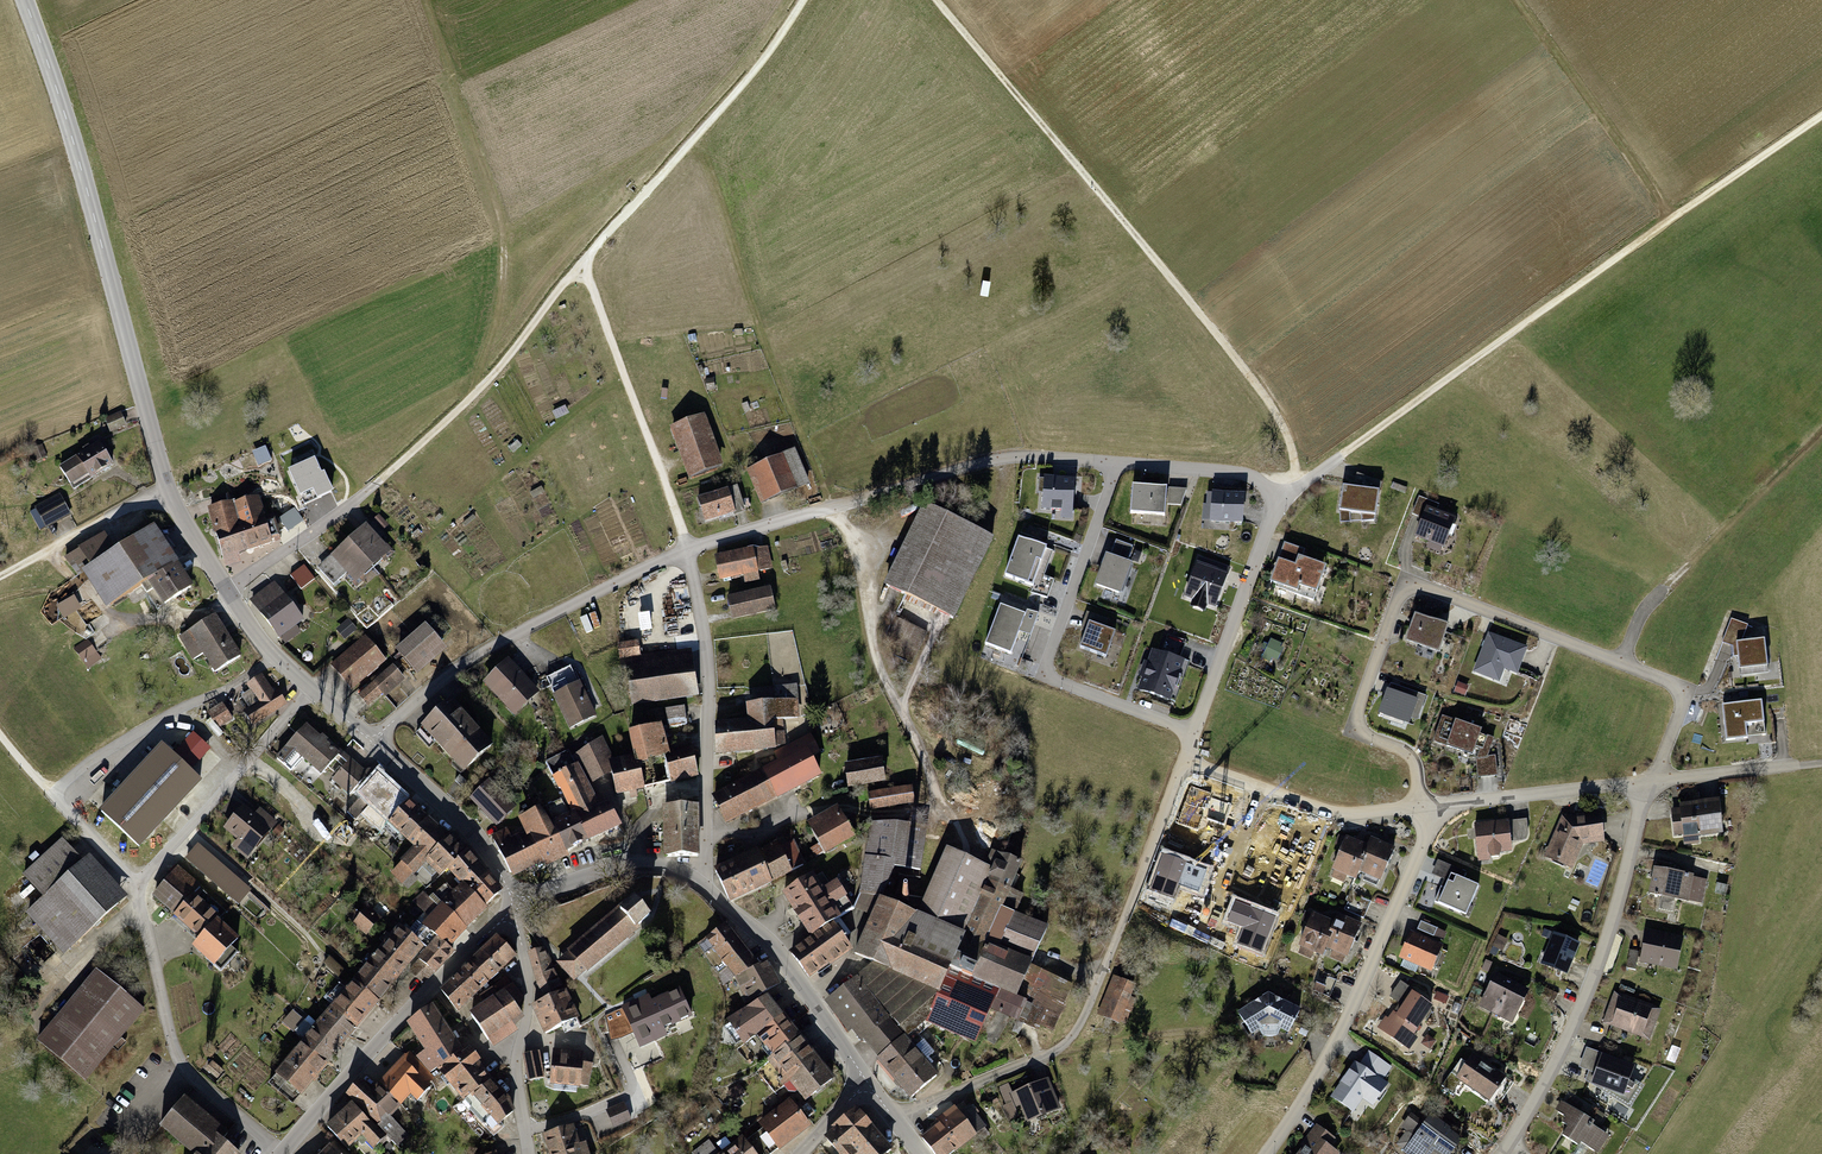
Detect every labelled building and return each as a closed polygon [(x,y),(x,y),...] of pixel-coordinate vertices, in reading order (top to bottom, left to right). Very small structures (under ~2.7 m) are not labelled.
[(121,413),(106,420),(110,431),(126,425),(121,413)] [(702,417),(673,427),(691,477),(720,466),(702,417)] [(112,464),(99,443),(90,448),(88,445),(82,448),(85,452),(60,467),(73,488),(112,464)] [(46,455),(42,445),(31,449),(35,457),(39,455),(41,458),(46,455)] [(793,451),(747,471),(761,504),(807,484),(793,451)] [(314,461),(289,472),(305,505),(312,501),(322,497),(321,494),(330,490),(324,476),(321,477),(314,461)] [(1074,481),(1039,479),(1039,486),(1045,486),(1043,508),(1052,508),(1052,510),(1061,511),(1062,509),(1072,510),(1074,481)] [(1379,492),(1382,484),(1373,480),(1369,491),(1343,487),(1340,512),(1361,515),(1361,522),(1375,521),(1379,492)] [(1167,489),(1133,486),(1131,513),(1165,516),(1167,489)] [(744,508),(737,489),(729,491),(728,489),(698,499),(706,521),(735,512),(734,511),(744,508)] [(1186,490),(1169,489),(1168,505),(1181,506),(1186,490)] [(236,504),(233,505),(229,494),(214,498),(218,509),(210,511),(224,559),(249,550),(236,504)] [(1244,497),(1209,494),(1208,505),(1212,509),(1211,521),(1242,523),(1244,497)] [(60,496),(36,508),(46,527),(70,514),(60,496)] [(1417,536),(1444,547),(1454,520),(1435,513),(1438,505),(1419,497),(1413,514),(1423,519),(1417,536)] [(236,504),(249,550),(272,542),(272,540),(280,538),(274,521),(266,523),(257,498),(236,504)] [(992,539),(925,506),(886,586),(953,619),(992,539)] [(158,610),(191,588),(152,529),(115,553),(106,536),(81,550),(91,568),(87,571),(109,606),(133,591),(135,594),(143,589),(158,610)] [(378,541),(366,529),(350,543),(370,565),(379,556),(388,559),(395,552),(385,542),(381,546),(378,541)] [(1046,549),(1019,539),(1005,577),(1032,586),(1031,593),(1048,599),(1054,580),(1037,574),(1046,549)] [(1110,557),(1107,556),(1097,585),(1118,593),(1129,564),(1127,563),(1133,546),(1116,540),(1110,557)] [(370,565),(350,543),(320,571),(334,585),(349,572),(350,574),(347,577),(357,587),(363,581),(361,573),(370,565)] [(1304,551),(1285,544),(1279,561),(1282,562),(1274,583),(1296,591),(1295,594),(1314,601),(1323,576),(1320,575),(1323,566),(1302,558),(1304,551)] [(751,550),(717,557),(721,579),(744,574),(746,582),(759,580),(757,572),(770,569),(765,549),(752,552),(751,550)] [(1220,607),(1234,567),(1201,556),(1187,595),(1220,607)] [(305,564),(292,574),(304,588),(317,578),(305,564)] [(274,586),(253,602),(280,637),(301,620),(274,586)] [(770,590),(729,598),(733,619),(774,610),(770,590)] [(65,616),(83,607),(77,594),(58,603),(65,616)] [(986,645),(1010,654),(1025,615),(1001,606),(986,645)] [(652,610),(632,611),(633,628),(653,627),(652,610)] [(214,616),(181,637),(195,659),(205,653),(216,672),(240,657),(214,616)] [(1439,652),(1447,628),(1415,616),(1406,640),(1439,652)] [(1099,626),(1090,623),(1082,642),(1080,648),(1106,657),(1115,632),(1105,629),(1108,620),(1102,618),(1099,626)] [(1748,626),(1731,619),(1722,643),(1737,649),(1739,668),(1751,666),(1752,673),(1768,671),(1765,640),(1742,642),(1748,626)] [(427,628),(398,652),(413,669),(419,664),(420,664),(442,645),(427,628)] [(1160,655),(1154,653),(1141,690),(1169,700),(1173,688),(1177,689),(1181,676),(1178,675),(1182,663),(1179,662),(1186,641),(1168,635),(1160,655)] [(1517,673),(1526,649),(1489,635),(1475,671),(1493,678),(1498,665),(1517,673)] [(366,638),(331,667),(352,689),(385,660),(366,638)] [(74,649),(83,661),(96,652),(87,639),(74,649)] [(1275,658),(1280,648),(1270,643),(1262,657),(1271,661),(1273,657),(1275,658)] [(695,694),(689,651),(631,660),(632,667),(627,668),(633,704),(695,694)] [(101,659),(96,652),(83,661),(88,668),(101,659)] [(536,692),(508,663),(487,684),(515,713),(536,692)] [(397,672),(393,666),(359,695),(368,705),(382,693),(383,695),(403,678),(397,672)] [(571,667),(548,678),(571,728),(595,716),(571,667)] [(242,696),(251,709),(245,713),(252,724),(286,703),(278,692),(273,695),(261,676),(248,684),(252,690),(242,696)] [(751,722),(716,725),(716,753),(775,748),(784,745),(781,720),(797,718),(795,686),(754,690),(754,704),(749,705),(751,722)] [(1413,701),(1388,692),(1380,714),(1408,724),(1415,705),(1422,707),(1425,697),(1416,693),(1413,701)] [(1762,702),(1722,706),(1726,742),(1748,739),(1747,737),(1765,735),(1762,702)] [(471,724),(450,703),(417,735),(429,748),(436,742),(455,762),(456,761),(465,771),(491,746),(471,724)] [(222,704),(208,713),(213,721),(215,719),(220,727),(232,719),(222,704)] [(686,725),(684,707),(665,710),(668,728),(686,725)] [(663,720),(661,711),(655,712),(649,713),(651,722),(663,720)] [(1481,731),(1443,717),(1434,741),(1459,751),(1461,743),(1481,750),(1478,758),(1477,758),(1478,777),(1497,775),(1495,757),(1487,757),(1494,739),(1480,734),(1481,731)] [(339,755),(306,726),(298,735),(300,737),(292,747),(290,745),(277,759),(290,771),(301,760),(299,758),(298,756),(299,755),(322,774),(339,755)] [(631,733),(637,759),(643,788),(698,776),(692,747),(664,753),(658,726),(631,733)] [(193,734),(172,755),(189,772),(210,750),(193,734)] [(818,751),(810,737),(776,753),(779,762),(764,771),(776,797),(819,774),(810,756),(818,751)] [(172,755),(163,746),(101,813),(139,847),(200,781),(189,772),(172,755)] [(637,796),(636,789),(643,788),(637,759),(610,765),(601,746),(573,760),(576,767),(582,776),(586,784),(604,775),(602,774),(611,770),(616,793),(630,791),(631,797),(637,796)] [(562,788),(574,814),(576,817),(598,808),(586,784),(582,776),(576,767),(573,760),(568,752),(546,763),(560,789),(562,788)] [(882,761),(848,766),(850,785),(886,781),(882,761)] [(350,795),(365,778),(348,763),(333,780),(350,795)] [(776,797),(764,771),(715,796),(728,821),(776,797)] [(370,804),(389,783),(378,773),(359,794),(370,804)] [(464,788),(468,783),(460,776),(456,781),(464,788)] [(409,840),(427,819),(389,783),(370,804),(409,840)] [(912,788),(869,793),(871,808),(914,803),(912,788)] [(512,812),(490,790),(477,803),(499,825),(512,812)] [(356,820),(367,808),(359,800),(347,812),(356,820)] [(552,824),(565,850),(588,839),(576,817),(574,814),(570,816),(561,801),(547,808),(555,823),(552,824)] [(1718,801),(1681,805),(1682,813),(1673,814),(1675,835),(1684,834),(1685,844),(1698,842),(1697,834),(1721,832),(1718,801)] [(598,808),(576,817),(588,839),(621,825),(608,805),(598,808)] [(697,857),(696,807),(666,808),(666,857),(697,857)] [(254,817),(244,808),(227,828),(251,848),(275,821),(261,809),(254,817)] [(565,850),(552,824),(549,826),(540,812),(535,815),(531,808),(519,814),(530,835),(513,843),(510,837),(512,836),(508,829),(493,837),(510,873),(527,869),(565,850)] [(1600,815),(1564,819),(1548,857),(1571,867),(1582,843),(1602,841),(1600,815)] [(839,816),(812,831),(819,844),(823,852),(824,854),(854,837),(843,817),(839,816)] [(448,838),(427,819),(409,840),(417,848),(394,873),(408,888),(417,879),(412,875),(426,861),(448,838)] [(1526,820),(1475,826),(1479,854),(1489,853),(1492,858),(1499,857),(1501,851),(1511,851),(1510,841),(1525,839),(1528,835),(1526,820)] [(882,822),(870,823),(860,893),(881,897),(895,867),(921,871),(927,827),(893,822),(882,822)] [(451,835),(448,838),(426,861),(441,875),(448,868),(466,851),(451,835)] [(1368,849),(1368,848),(1340,836),(1336,844),(1342,847),(1333,869),(1355,879),(1360,871),(1359,871),(1368,849)] [(1368,848),(1368,849),(1359,871),(1360,871),(1380,880),(1394,850),(1371,840),(1368,848)] [(46,898),(29,913),(46,932),(52,927),(70,947),(118,904),(61,841),(24,875),(46,898)] [(760,858),(771,882),(803,865),(792,842),(760,858)] [(252,890),(196,843),(184,858),(239,905),(252,890)] [(823,852),(819,844),(811,849),(815,856),(823,852)] [(466,851),(448,868),(464,885),(469,890),(487,874),(488,873),(473,858),(472,858),(466,851)] [(965,934),(986,888),(974,883),(982,865),(953,851),(932,896),(934,897),(931,902),(930,902),(929,903),(913,896),(914,894),(903,889),(898,900),(908,905),(906,910),(880,899),(855,954),(874,962),(938,991),(963,936),(964,936),(965,934)] [(771,882),(760,858),(757,852),(716,871),(730,901),(771,883),(771,882)] [(986,888),(965,934),(985,943),(985,942),(1031,963),(1047,928),(1014,914),(1022,895),(1009,890),(1020,864),(1000,855),(986,888)] [(1445,889),(1441,887),(1434,902),(1467,916),(1479,886),(1463,879),(1466,872),(1454,868),(1445,889)] [(226,911),(179,869),(155,896),(201,938),(199,940),(200,941),(218,922),(226,911)] [(1691,876),(1655,869),(1651,894),(1655,895),(1655,897),(1658,897),(1658,895),(1686,901),(1686,900),(1696,902),(1699,886),(1705,887),(1706,880),(1691,877),(1691,876)] [(487,874),(469,890),(485,907),(499,893),(487,874)] [(784,893),(797,914),(825,897),(826,899),(840,890),(836,883),(830,886),(822,874),(815,879),(812,875),(784,893)] [(444,906),(464,927),(486,908),(485,907),(469,890),(464,885),(454,895),(447,886),(430,900),(441,910),(444,906)] [(832,923),(853,910),(840,890),(826,899),(825,897),(797,914),(811,936),(832,923)] [(428,950),(419,960),(434,972),(452,952),(445,946),(464,927),(444,906),(441,910),(430,900),(423,893),(414,902),(433,918),(414,937),(424,945),(428,950)] [(1371,902),(1352,894),(1348,902),(1367,910),(1371,902)] [(570,953),(559,963),(574,980),(585,970),(587,971),(639,928),(637,926),(643,921),(650,914),(643,907),(636,898),(629,905),(623,910),(622,908),(569,952),(570,953)] [(1367,910),(1348,902),(1345,910),(1364,918),(1367,910)] [(367,934),(380,919),(368,908),(354,923),(367,934)] [(1335,925),(1334,925),(1307,912),(1303,921),(1310,924),(1300,946),(1323,956),(1326,947),(1325,947),(1335,925)] [(1334,925),(1335,925),(1325,947),(1326,947),(1347,957),(1361,927),(1338,917),(1334,925)] [(238,939),(218,922),(200,941),(204,944),(198,951),(221,972),(238,952),(232,946),(238,939)] [(1442,940),(1445,932),(1421,922),(1417,930),(1442,940)] [(832,923),(791,953),(809,978),(811,976),(810,976),(829,963),(830,964),(848,950),(849,947),(832,923)] [(719,974),(748,953),(724,928),(725,927),(723,925),(699,944),(708,958),(715,950),(722,959),(719,961),(720,962),(716,966),(719,974)] [(398,975),(424,945),(414,937),(401,927),(375,957),(398,975)] [(963,936),(949,967),(972,978),(972,977),(997,988),(997,989),(1015,997),(1031,963),(985,942),(985,943),(965,934),(964,936),(963,936)] [(1440,947),(1412,935),(1402,957),(1430,969),(1440,947)] [(1679,941),(1649,935),(1644,958),(1674,965),(1679,941)] [(471,961),(478,970),(506,945),(497,936),(471,961)] [(1578,946),(1554,937),(1543,962),(1567,972),(1578,946)] [(516,955),(506,945),(478,970),(487,982),(500,971),(499,970),(516,955)] [(539,984),(547,999),(565,991),(544,948),(530,954),(539,984)] [(1635,970),(1639,952),(1630,951),(1626,968),(1635,970)] [(757,966),(748,953),(719,974),(722,981),(739,974),(749,1001),(778,984),(765,961),(757,966)] [(340,978),(346,971),(330,957),(324,964),(340,978)] [(378,1001),(398,975),(375,957),(355,982),(378,1001)] [(434,972),(419,960),(409,972),(424,983),(434,972)] [(478,970),(471,961),(442,990),(457,1011),(483,986),(486,990),(488,987),(485,983),(487,982),(478,970)] [(852,979),(854,982),(858,979),(897,1029),(904,1038),(925,1021),(975,1043),(991,1008),(988,1007),(997,989),(997,988),(972,977),(972,978),(949,967),(938,991),(874,962),(852,979)] [(988,1007),(991,1008),(997,1011),(981,1037),(994,1045),(1011,1018),(1017,1021),(1023,1024),(1034,1029),(1038,1023),(1051,1030),(1063,1004),(1062,1004),(1070,987),(1031,969),(1016,998),(1015,997),(997,989),(988,1007)] [(143,1010),(96,971),(39,1041),(85,1079),(143,1010)] [(1337,981),(1321,974),(1317,982),(1333,989),(1337,981)] [(1525,990),(1495,975),(1490,985),(1492,985),(1489,992),(1487,991),(1484,996),(1486,997),(1481,1006),(1509,1021),(1525,990)] [(505,977),(492,986),(498,993),(511,983),(505,977)] [(1104,1016),(1119,981),(1110,977),(1095,1012),(1104,1016)] [(879,1059),(882,1063),(908,1042),(904,1038),(897,1029),(858,979),(854,982),(832,999),(863,1040),(865,1038),(882,1057),(879,1059)] [(1134,987),(1119,981),(1104,1016),(1119,1022),(1119,1021),(1125,1023),(1135,1000),(1129,997),(1134,987)] [(378,1001),(355,982),(326,1016),(349,1035),(378,1001)] [(1330,997),(1333,989),(1317,982),(1313,990),(1330,997)] [(1404,1045),(1431,1007),(1414,995),(1415,992),(1401,982),(1391,997),(1400,1004),(1397,1008),(1402,1011),(1399,1015),(1394,1012),(1388,1021),(1391,1022),(1384,1031),(1404,1045)] [(513,984),(505,990),(506,993),(498,999),(495,1001),(511,1024),(521,1018),(521,1015),(516,1008),(522,998),(513,984)] [(1559,994),(1544,987),(1540,994),(1555,1002),(1559,994)] [(487,1006),(495,1001),(498,999),(493,990),(482,998),(487,1006)] [(533,1006),(546,1034),(578,1018),(565,991),(547,999),(533,1006)] [(649,996),(623,1008),(640,1047),(666,1036),(663,1028),(691,1016),(679,991),(652,1003),(649,996)] [(763,1028),(779,1015),(767,997),(750,1008),(763,1028)] [(1265,998),(1239,1014),(1252,1034),(1259,1030),(1264,1037),(1277,1036),(1281,1029),(1288,1032),(1299,1011),(1273,997),(1272,999),(1265,999),(1265,998)] [(1648,1020),(1652,1009),(1621,998),(1617,1009),(1610,1007),(1603,1024),(1612,1027),(1613,1024),(1651,1038),(1656,1023),(1648,1020)] [(488,1040),(511,1024),(495,1001),(487,1006),(471,1016),(488,1040)] [(461,1052),(433,1008),(410,1023),(428,1051),(418,1057),(431,1073),(439,1067),(440,1069),(461,1052)] [(763,1028),(750,1008),(729,1020),(744,1042),(763,1028)] [(775,1053),(797,1037),(779,1015),(763,1028),(744,1042),(746,1044),(759,1033),(775,1053)] [(327,1063),(349,1035),(326,1016),(315,1030),(303,1020),(295,1031),(306,1040),(304,1044),(327,1063)] [(1023,1024),(1017,1021),(1012,1031),(1018,1034),(1023,1024)] [(933,1053),(917,1034),(908,1042),(882,1063),(912,1097),(937,1076),(924,1061),(933,1053)] [(832,1079),(798,1036),(797,1037),(775,1053),(772,1055),(772,1057),(758,1071),(776,1092),(791,1080),(807,1099),(832,1079)] [(293,1103),(327,1063),(304,1044),(270,1084),(293,1103)] [(465,1048),(461,1052),(440,1069),(465,1100),(490,1080),(465,1048)] [(1603,1056),(1587,1051),(1581,1067),(1589,1070),(1586,1080),(1615,1091),(1614,1095),(1629,1105),(1641,1087),(1629,1079),(1633,1068),(1602,1057),(1603,1056)] [(544,1078),(539,1052),(524,1056),(529,1081),(544,1078)] [(410,1053),(379,1086),(399,1105),(410,1091),(418,1100),(429,1087),(426,1085),(433,1079),(410,1053)] [(1390,1067),(1370,1053),(1360,1067),(1356,1064),(1334,1098),(1352,1110),(1365,1092),(1376,1100),(1386,1085),(1380,1081),(1390,1067)] [(1505,1077),(1473,1055),(1467,1064),(1462,1060),(1452,1074),(1474,1090),(1474,1091),(1480,1095),(1481,1094),(1489,1100),(1505,1077)] [(583,1059),(554,1056),(551,1083),(588,1086),(593,1064),(582,1063),(583,1059)] [(213,1064),(207,1071),(216,1078),(222,1071),(213,1064)] [(504,1095),(490,1080),(465,1100),(473,1108),(470,1110),(478,1119),(504,1095)] [(359,1082),(347,1095),(377,1124),(378,1123),(380,1125),(380,1129),(387,1135),(390,1139),(396,1145),(406,1136),(400,1130),(400,1129),(388,1117),(399,1105),(379,1086),(372,1095),(359,1082)] [(1059,1106),(1049,1082),(1042,1085),(1041,1085),(1019,1094),(1030,1119),(1052,1110),(1051,1109),(1059,1106)] [(735,1100),(745,1092),(738,1084),(728,1093),(735,1100)] [(1000,1088),(1006,1102),(1010,1100),(1007,1093),(1010,1092),(1007,1085),(1000,1088)] [(509,1100),(504,1095),(478,1119),(494,1136),(503,1127),(500,1124),(513,1112),(509,1100)] [(184,1098),(161,1126),(195,1153),(239,1153),(223,1140),(228,1134),(184,1098)] [(1593,1151),(1605,1133),(1590,1124),(1593,1121),(1579,1112),(1583,1105),(1572,1098),(1568,1105),(1564,1103),(1558,1112),(1566,1117),(1562,1123),(1568,1127),(1562,1136),(1577,1145),(1579,1142),(1593,1151)] [(761,1124),(764,1127),(746,1141),(756,1153),(772,1153),(808,1126),(790,1103),(761,1124)] [(1018,1115),(1013,1103),(1003,1107),(1008,1119),(1018,1115)] [(623,1104),(607,1111),(612,1121),(628,1114),(623,1104)] [(353,1106),(341,1116),(359,1137),(357,1139),(362,1145),(367,1141),(374,1149),(387,1135),(380,1129),(380,1125),(375,1130),(371,1126),(372,1125),(353,1106)] [(923,1138),(934,1153),(951,1153),(975,1135),(980,1140),(988,1134),(974,1115),(977,1113),(972,1106),(960,1115),(958,1111),(923,1138)] [(855,1109),(834,1126),(836,1129),(826,1138),(839,1153),(840,1153),(850,1146),(851,1146),(872,1128),(855,1109)] [(347,1148),(357,1139),(359,1137),(341,1116),(328,1128),(347,1148)] [(1460,1140),(1448,1132),(1449,1131),(1432,1118),(1426,1125),(1413,1116),(1410,1118),(1405,1123),(1406,1128),(1417,1137),(1415,1139),(1407,1133),(1398,1144),(1406,1151),(1409,1153),(1428,1153),(1431,1152),(1430,1149),(1432,1146),(1433,1145),(1437,1148),(1437,1151),(1441,1153),(1449,1153),(1450,1153),(1460,1140)] [(579,1146),(576,1137),(579,1136),(577,1130),(574,1131),(573,1127),(545,1136),(550,1153),(553,1153),(579,1146)] [(872,1128),(851,1146),(857,1153),(887,1153),(891,1151),(872,1128)] [(1320,1129),(1313,1138),(1314,1139),(1307,1148),(1306,1147),(1301,1153),(1335,1153),(1327,1147),(1333,1139),(1320,1129)] [(746,1141),(743,1138),(722,1153),(756,1153),(746,1141)] [(709,1140),(693,1153),(694,1153),(719,1153),(709,1140)] [(336,1141),(323,1153),(347,1153),(336,1141)] [(553,1153),(589,1153),(585,1143),(579,1146),(553,1153)]
